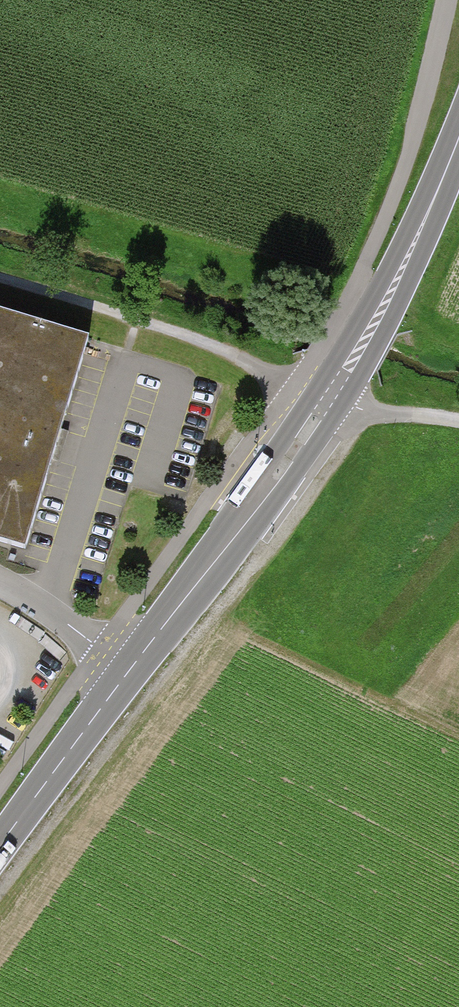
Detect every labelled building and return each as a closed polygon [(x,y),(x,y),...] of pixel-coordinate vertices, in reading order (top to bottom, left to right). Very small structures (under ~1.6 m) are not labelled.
[(89,336),(0,310),(0,539),(27,547),(89,336)]
